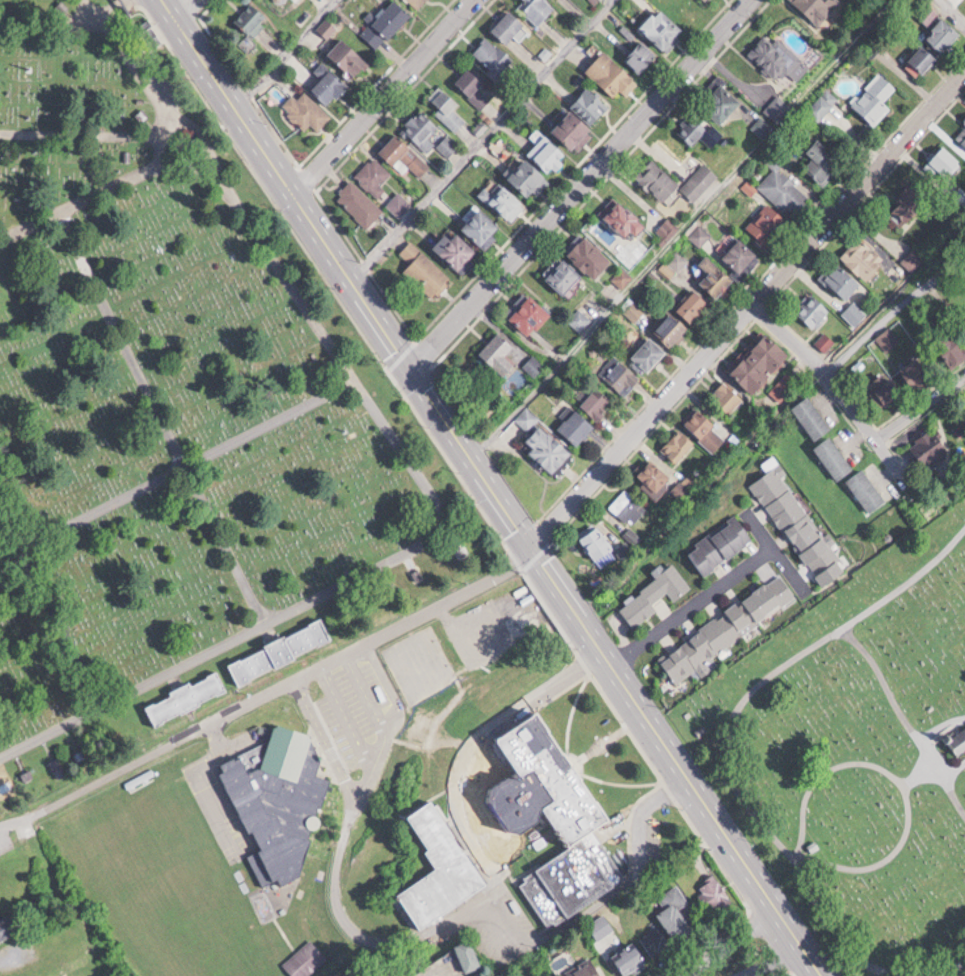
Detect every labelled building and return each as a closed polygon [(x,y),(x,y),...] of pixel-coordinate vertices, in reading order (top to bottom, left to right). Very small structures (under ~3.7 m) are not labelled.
[(398,0),(391,0),(371,21),(372,22),(363,32),(379,48),(412,13),(398,0)] [(556,7),(549,0),(522,0),(518,5),(539,25),(556,7)] [(824,25),(846,0),(795,0),(824,25)] [(270,16),(252,1),(236,21),(254,36),(270,16)] [(493,27),(508,42),(526,24),(511,9),(493,27)] [(645,29),(665,49),(684,29),(665,10),(645,29)] [(962,33),(945,18),(925,39),(928,41),(911,59),(925,73),(962,33)] [(804,56),(779,34),(774,39),(767,33),(750,53),(783,81),(804,56)] [(472,52),(497,76),(514,59),(488,35),(472,52)] [(370,64),(347,36),(330,50),(353,78),(370,64)] [(639,73),(659,54),(644,40),(625,59),(639,73)] [(615,99),(635,79),(606,50),(586,69),(615,99)] [(348,84),(324,61),(316,69),(323,77),(312,88),(328,104),(348,84)] [(479,87),(485,81),(470,67),(455,82),(481,107),(490,98),(479,87)] [(851,101),(875,124),(893,106),(884,97),(896,85),(880,71),(851,101)] [(723,123),(746,100),(721,75),(698,98),(723,123)] [(439,107),(435,111),(455,132),(466,120),(453,107),(459,102),(442,85),(429,97),(439,107)] [(574,148),(611,106),(590,87),(553,129),(574,148)] [(332,116),(305,90),(298,97),(294,94),(282,106),(306,129),(312,123),(318,130),(332,116)] [(767,107),(778,120),(793,106),(782,94),(767,107)] [(811,109),(821,117),(833,103),(823,95),(811,109)] [(427,151),(435,143),(428,137),(439,125),(420,108),(402,128),(427,151)] [(693,145),(710,127),(694,112),(677,130),(693,145)] [(774,124),(764,116),(755,126),(765,134),(774,124)] [(956,136),(964,145),(964,126),(956,136)] [(401,173),(409,165),(420,177),(431,166),(398,133),(379,151),(401,173)] [(529,152),(553,173),(569,155),(545,134),(529,152)] [(807,151),(815,159),(807,168),(823,184),(844,163),(819,139),(807,151)] [(944,144),(924,164),(946,186),(964,167),(964,165),(944,144)] [(551,179),(525,155),(507,174),(532,198),(551,179)] [(382,184),(392,173),(374,156),(355,175),(378,197),(387,189),(382,184)] [(637,175),(664,202),(682,185),(654,157),(637,175)] [(697,201),(721,176),(707,162),(682,187),(697,201)] [(759,185),(793,217),(811,198),(777,166),(759,185)] [(368,227),(384,210),(352,179),(336,196),(368,227)] [(480,193),(511,222),(527,205),(501,181),(491,191),(486,187),(480,193)] [(902,227),(928,200),(912,184),(885,211),(902,227)] [(636,232),(639,235),(649,225),(617,195),(601,211),(630,238),(636,232)] [(789,223),(771,203),(746,225),(764,245),(789,223)] [(483,246),(501,227),(481,208),(463,227),(483,246)] [(690,236),(700,246),(711,235),(700,225),(690,236)] [(436,247),(460,271),(479,252),(459,232),(453,238),(449,233),(436,247)] [(597,279),(614,261),(587,234),(570,252),(597,279)] [(885,260),(861,236),(841,256),(865,280),(885,260)] [(725,257),(742,273),(760,255),(742,238),(725,257)] [(412,263),(405,270),(435,299),(453,280),(412,240),(401,252),(412,263)] [(925,256),(914,246),(889,271),(899,281),(925,256)] [(720,300),(738,281),(709,255),(702,264),(710,271),(700,282),(720,300)] [(584,275),(565,257),(547,276),(566,294),(584,275)] [(861,285),(837,260),(821,276),(844,301),(861,285)] [(679,308),(692,323),(712,305),(699,290),(679,308)] [(532,336),(553,313),(532,294),(511,317),(532,336)] [(797,312),(814,328),(831,310),(814,294),(797,312)] [(856,325),(867,313),(853,301),(843,313),(856,325)] [(671,349),(691,329),(675,312),(655,332),(671,349)] [(886,352),(901,340),(889,326),(875,338),(886,352)] [(792,356),(766,330),(727,368),(754,395),(792,356)] [(515,345),(501,332),(481,352),(505,376),(516,364),(506,354),(515,345)] [(633,356),(650,371),(669,351),(652,336),(633,356)] [(627,396),(643,378),(615,353),(598,371),(627,396)] [(899,369),(919,389),(933,374),(914,354),(899,369)] [(883,408),(904,393),(887,370),(867,386),(883,408)] [(730,418),(747,405),(728,382),(712,396),(730,418)] [(583,404),(599,420),(616,402),(600,387),(583,404)] [(832,428),(809,396),(793,407),(815,439),(832,428)] [(559,429),(581,445),(597,425),(571,404),(563,415),(567,419),(559,429)] [(710,453),(726,441),(702,408),(687,420),(710,453)] [(525,444),(555,473),(575,454),(545,424),(525,444)] [(912,443),(930,470),(953,454),(935,428),(912,443)] [(661,449),(675,463),(695,444),(682,429),(661,449)] [(837,479),(854,468),(831,435),(814,446),(837,479)] [(650,485),(645,490),(656,501),(668,488),(664,484),(671,477),(653,459),(639,474),(650,485)] [(821,589),(847,572),(777,466),(752,482),(821,589)] [(887,499),(863,467),(846,480),(871,512),(887,499)] [(608,505),(629,526),(647,509),(626,488),(608,505)] [(754,540),(736,515),(686,550),(704,576),(754,540)] [(583,538),(599,561),(615,549),(599,527),(583,538)] [(659,609),(654,602),(668,592),(674,600),(692,588),(675,565),(618,605),(634,627),(659,609)] [(658,654),(674,680),(799,600),(782,575),(658,654)] [(229,663),(324,617),(334,638),(240,685),(229,663)] [(148,706),(220,670),(230,690),(157,726),(148,706)] [(503,740),(544,712),(615,819),(598,831),(627,878),(546,929),(519,884),(574,847),(548,811),(545,813),(544,822),(527,834),(514,831),(505,836),(488,808),(495,803),(496,788),(513,778),(525,780),(528,779),(503,740)] [(963,718),(964,721),(964,748),(957,754),(942,733),(963,718)] [(227,771),(222,773),(250,832),(254,831),(264,850),(259,852),(259,850),(248,855),(264,886),(281,878),(284,885),(303,876),(313,840),(309,839),(313,827),(317,828),(320,825),(321,821),(320,818),(319,816),(317,815),(321,806),(323,806),(332,779),(317,774),(322,760),(313,741),(314,739),(311,735),(281,725),(277,726),(276,729),(272,740),(245,751),(250,762),(247,763),(243,757),(238,759),(237,757),(223,764),(227,771)] [(410,816),(432,849),(429,851),(441,869),(400,896),(423,929),(490,883),(433,800),(410,816)] [(734,899),(713,874),(695,888),(716,914),(734,899)] [(690,901),(677,883),(657,898),(664,908),(658,913),(677,939),(695,926),(681,908),(690,901)] [(21,932),(13,913),(0,918),(0,941),(21,932)] [(639,936),(645,949),(665,940),(659,926),(639,936)] [(308,939),(282,965),(292,975),(307,975),(326,957),(308,939)] [(469,973),(485,965),(472,940),(457,948),(469,973)] [(625,975),(626,975),(649,963),(636,940),(612,955),(625,975)] [(600,962),(573,967),(574,975),(602,975),(600,962)]
